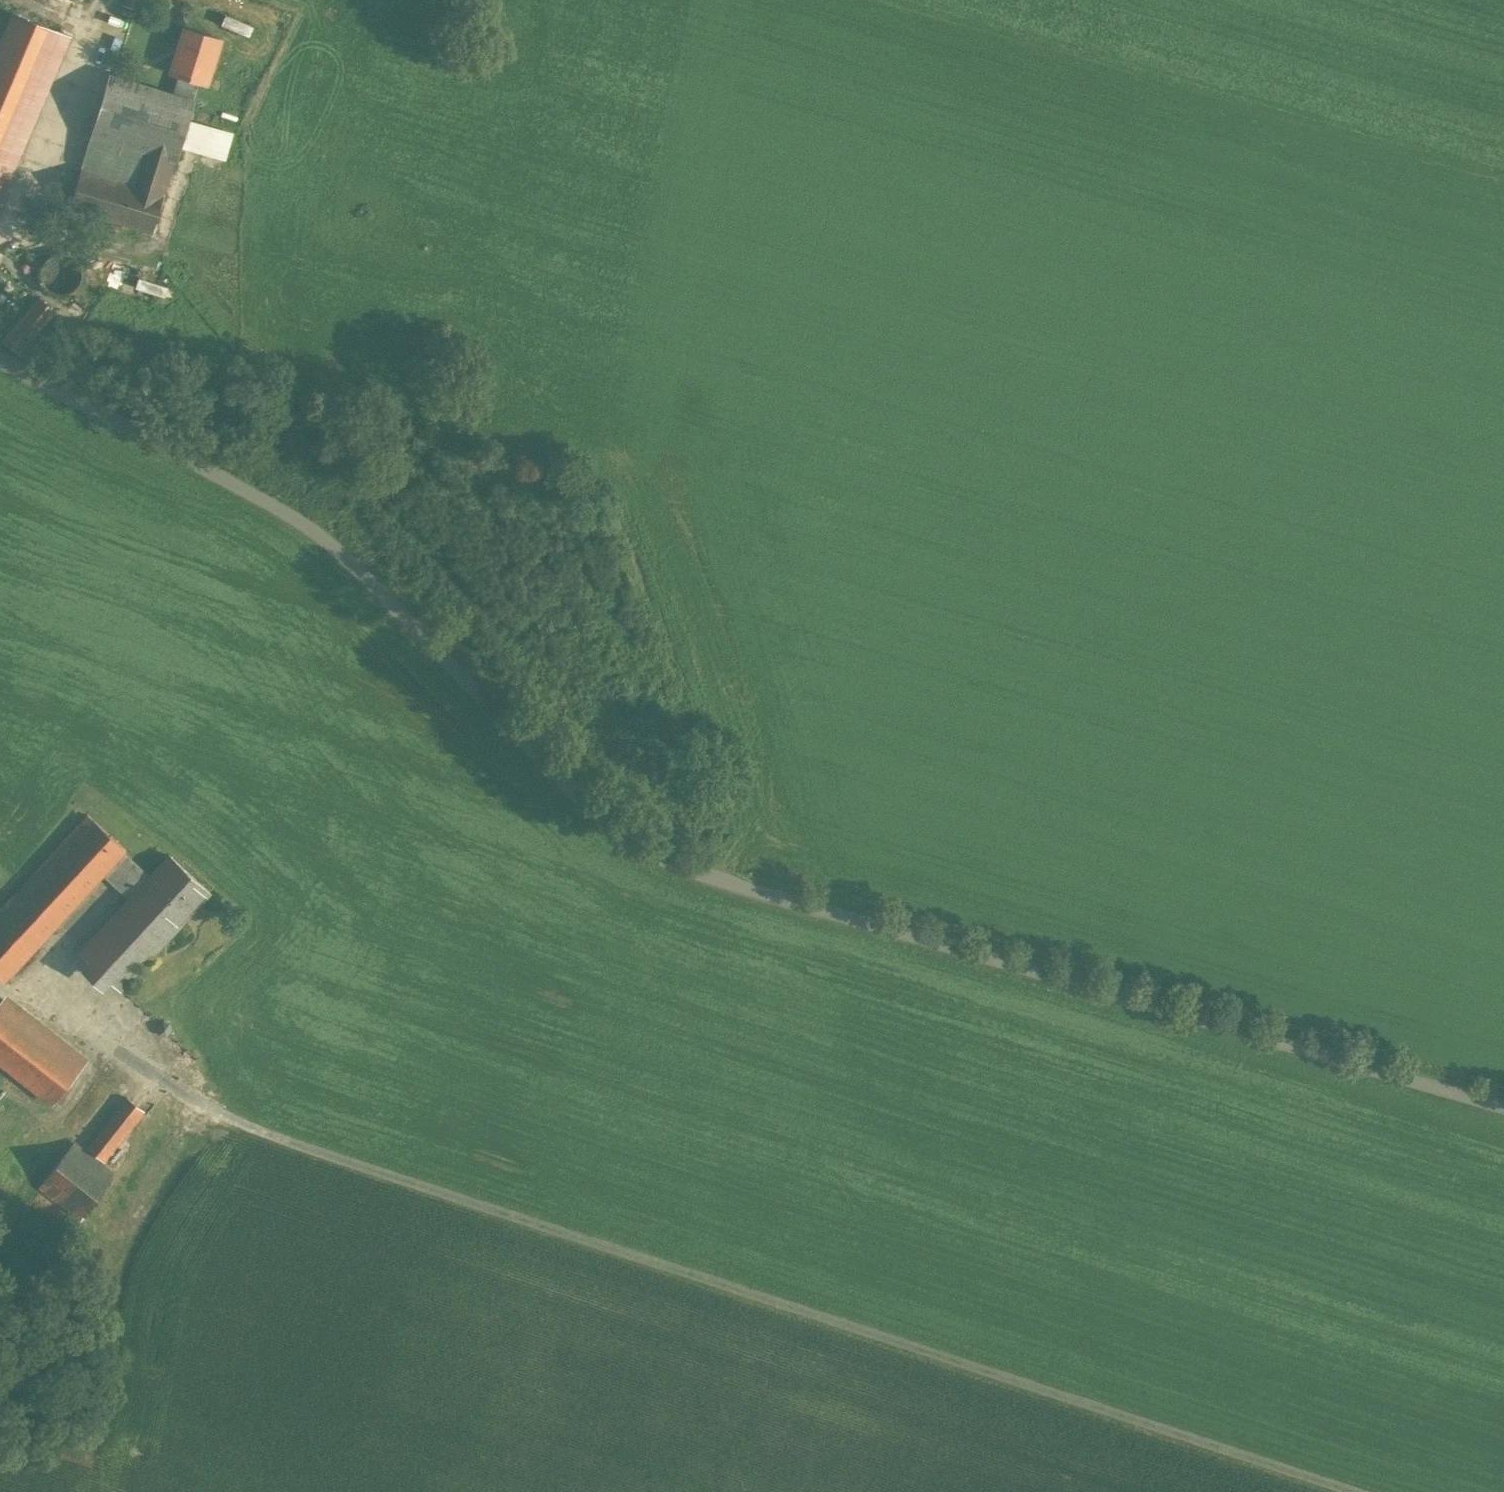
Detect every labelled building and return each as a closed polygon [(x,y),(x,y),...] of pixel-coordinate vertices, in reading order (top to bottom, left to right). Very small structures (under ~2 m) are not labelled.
[(0,44),(0,145),(7,148),(58,31),(14,13),(0,44)] [(220,37),(186,26),(171,72),(180,75),(174,96),(191,102),(198,80),(206,82),(220,37)] [(174,96),(109,77),(93,129),(175,154),(176,155),(192,102),(191,102),(174,96)] [(175,154),(93,129),(70,206),(151,231),(175,154)] [(78,281),(79,273),(78,265),(73,259),(66,255),(58,253),(51,255),(44,259),(40,266),(38,274),(40,282),(45,288),(51,292),(59,294),(67,292),(74,288),(78,281)] [(172,295),(175,282),(145,275),(142,287),(172,295)] [(39,297),(4,340),(19,352),(54,310),(39,297)] [(0,920),(0,977),(3,980),(108,867),(123,851),(126,848),(94,819),(0,920)] [(149,876),(123,851),(108,867),(134,892),(149,876)] [(134,892),(80,951),(120,989),(209,892),(169,854),(149,876),(134,892)] [(0,1005),(0,1059),(53,1101),(80,1067),(0,1005)] [(128,1098),(88,1147),(103,1160),(144,1110),(128,1098)] [(113,1174),(74,1143),(39,1186),(78,1217),(113,1174)]
